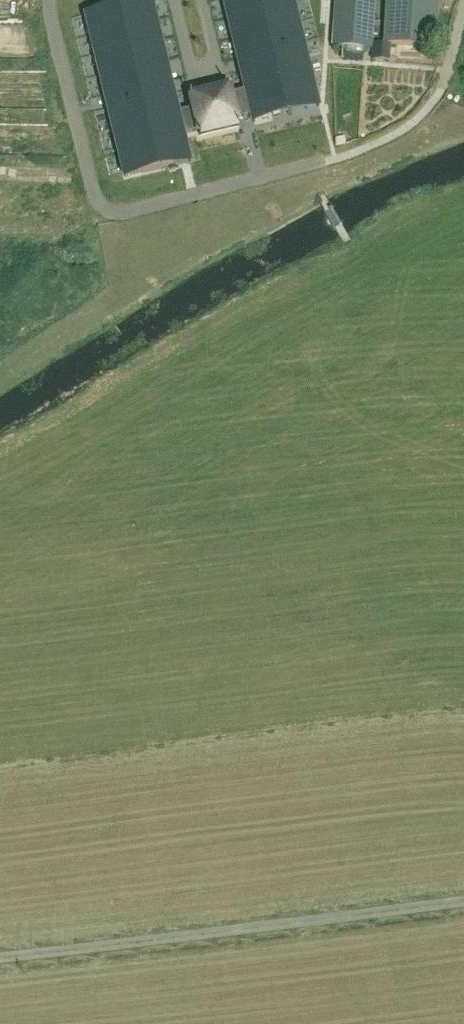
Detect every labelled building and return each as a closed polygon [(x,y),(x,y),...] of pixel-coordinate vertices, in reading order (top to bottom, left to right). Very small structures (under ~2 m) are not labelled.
[(316,91),(293,0),(224,0),(246,90),(231,94),(229,88),(191,97),(194,109),(179,113),(151,0),(146,0),(86,15),(126,178),(176,165),(176,163),(175,164),(171,149),(172,149),(172,148),(171,148),(169,138),(185,134),(200,130),(201,135),(239,126),(237,118),(252,115),(253,117),(254,116),(293,107),(290,97),(316,91)] [(375,0),(336,0),(333,46),(372,48),(375,0)] [(440,0),(387,0),(384,44),(437,47),(440,0)]
